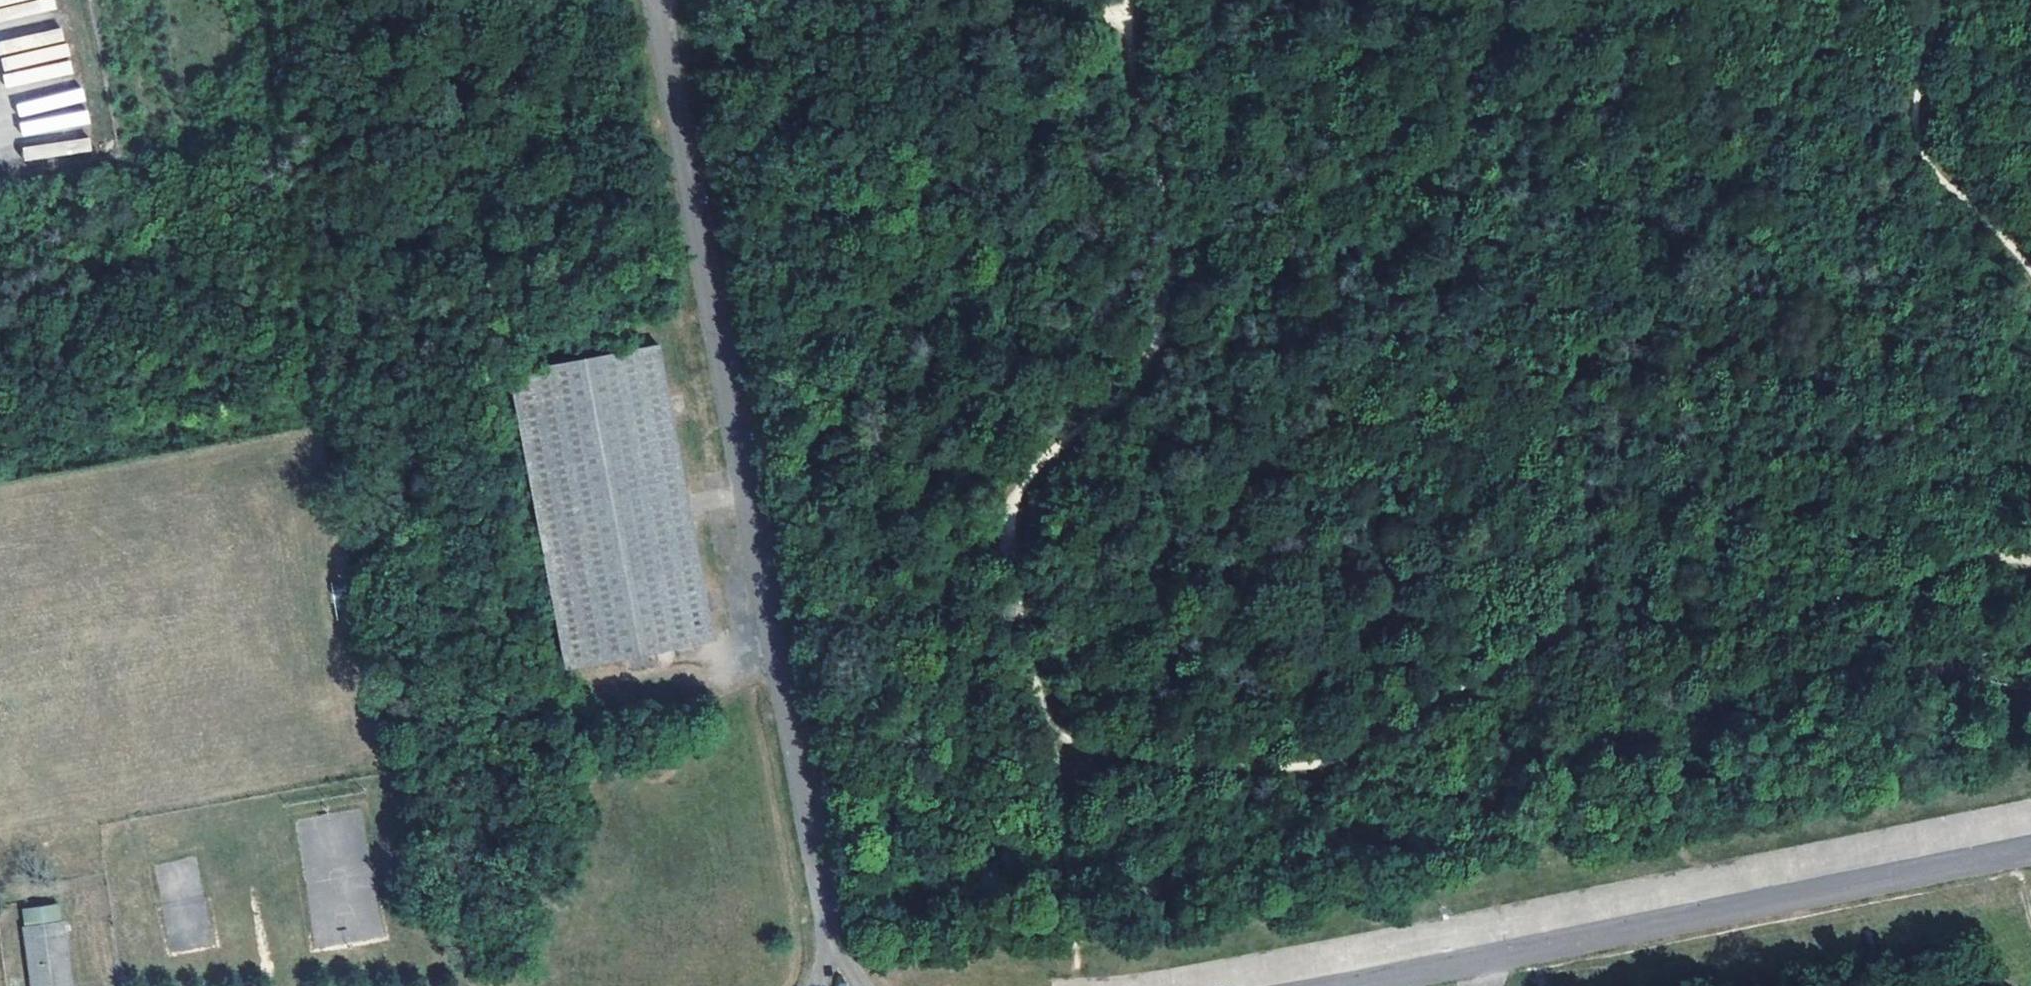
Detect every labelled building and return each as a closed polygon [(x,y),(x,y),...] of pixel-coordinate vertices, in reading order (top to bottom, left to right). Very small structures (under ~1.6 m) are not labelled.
[(659,342),(505,372),(564,670),(715,641),(659,342)] [(22,927),(29,985),(72,985),(64,922),(22,927)]
